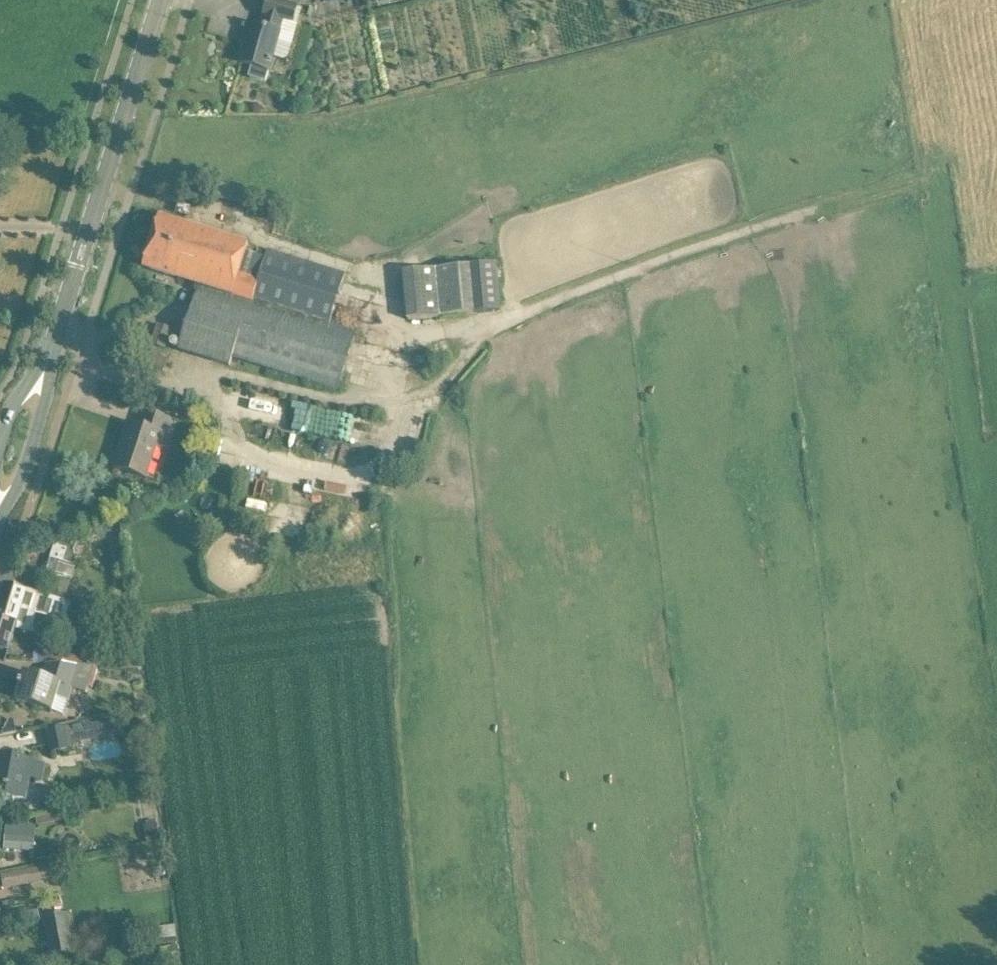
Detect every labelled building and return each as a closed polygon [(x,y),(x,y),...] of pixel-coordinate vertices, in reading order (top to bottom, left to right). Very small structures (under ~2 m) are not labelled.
[(253,67),(250,78),(266,83),(269,71),(270,72),(278,42),(292,46),(298,25),(294,24),(298,8),(269,0),(261,28),(249,25),(245,38),(247,39),(241,63),(253,67)] [(307,6),(304,14),(311,16),(313,8),(307,6)] [(143,268),(200,286),(232,296),(239,275),(249,245),(160,217),(143,268)] [(232,296),(200,286),(180,350),(199,356),(230,366),(233,357),(338,391),(356,334),(329,326),(345,275),(268,251),(258,281),(239,275),(232,296)] [(496,264),(439,269),(443,317),(501,312),(496,264)] [(443,317),(439,269),(403,273),(408,321),(443,317)] [(151,343),(166,348),(173,328),(158,322),(151,343)] [(114,468),(133,474),(143,478),(158,434),(163,436),(168,421),(145,413),(140,427),(129,424),(114,468)] [(0,601),(0,648),(10,651),(18,626),(29,629),(48,635),(53,619),(62,622),(68,603),(39,595),(14,587),(5,584),(0,601)] [(37,652),(36,663),(104,668),(105,657),(37,652)] [(94,667),(53,665),(48,681),(24,674),(22,682),(21,682),(19,687),(20,687),(16,701),(52,712),(56,698),(69,702),(73,688),(86,693),(94,667)] [(48,733),(52,753),(74,748),(70,729),(48,733)] [(26,802),(30,780),(43,783),(46,768),(0,759),(0,791),(10,793),(9,798),(26,802)] [(153,762),(142,764),(143,772),(154,771),(153,762)] [(8,828),(5,848),(21,850),(35,851),(36,826),(8,823),(8,828)] [(157,826),(145,827),(147,840),(159,839),(157,826)] [(139,847),(128,849),(131,863),(142,861),(139,847)] [(31,871),(8,875),(10,887),(34,883),(31,871)] [(67,916),(45,920),(53,955),(74,951),(67,916)]
